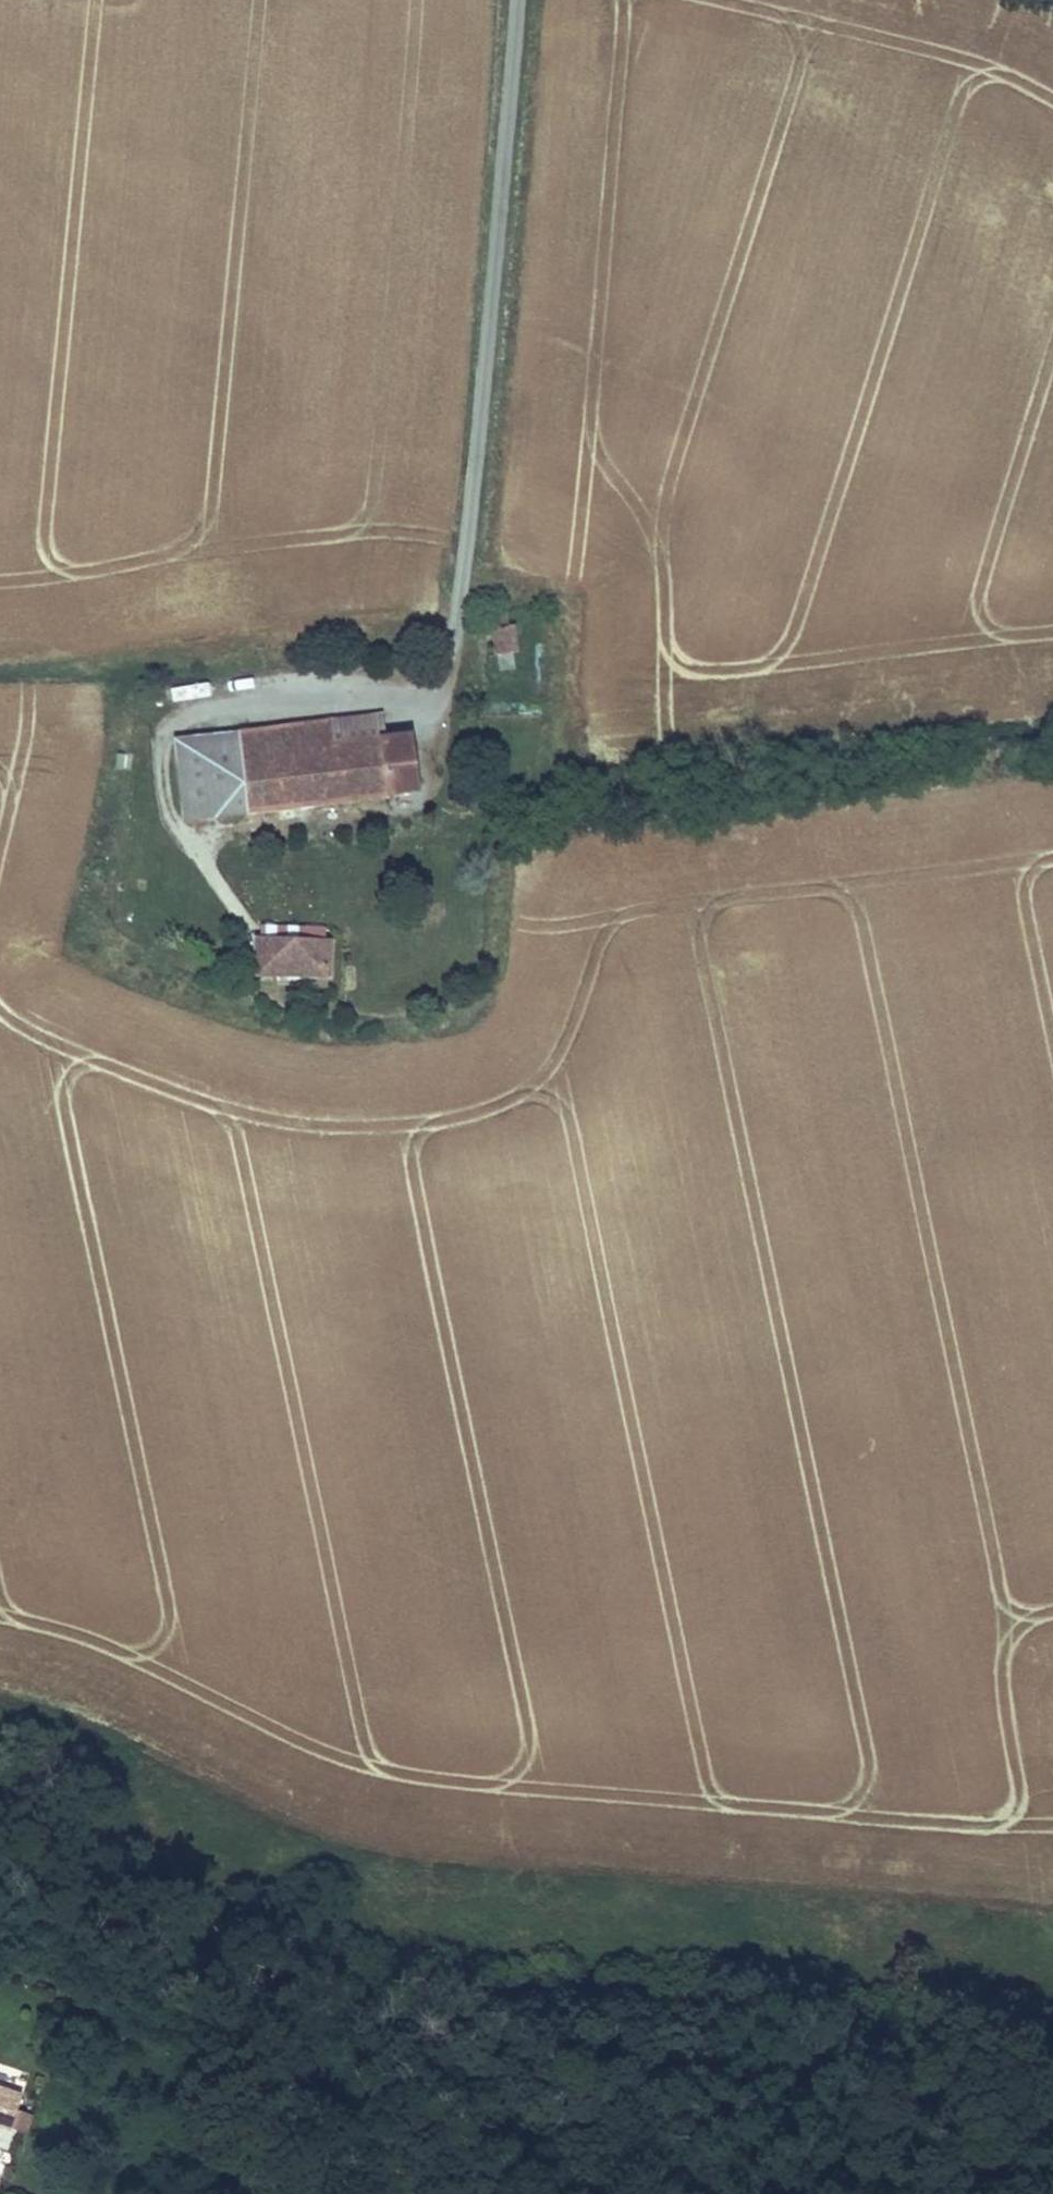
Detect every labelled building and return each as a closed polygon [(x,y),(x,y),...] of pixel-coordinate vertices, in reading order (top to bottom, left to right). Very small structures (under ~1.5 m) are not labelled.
[(519,652),(515,625),(490,628),(494,655),(519,652)] [(182,822),(419,793),(412,731),(385,735),(383,712),(171,739),(182,822)] [(259,936),(253,936),(251,977),(332,980),(333,940),(325,940),(325,927),(259,925),(259,936)] [(8,2130),(9,2127),(15,2109),(20,2094),(0,2087),(0,2127),(8,2130)] [(31,2114),(15,2109),(9,2127),(25,2133),(31,2114)]
